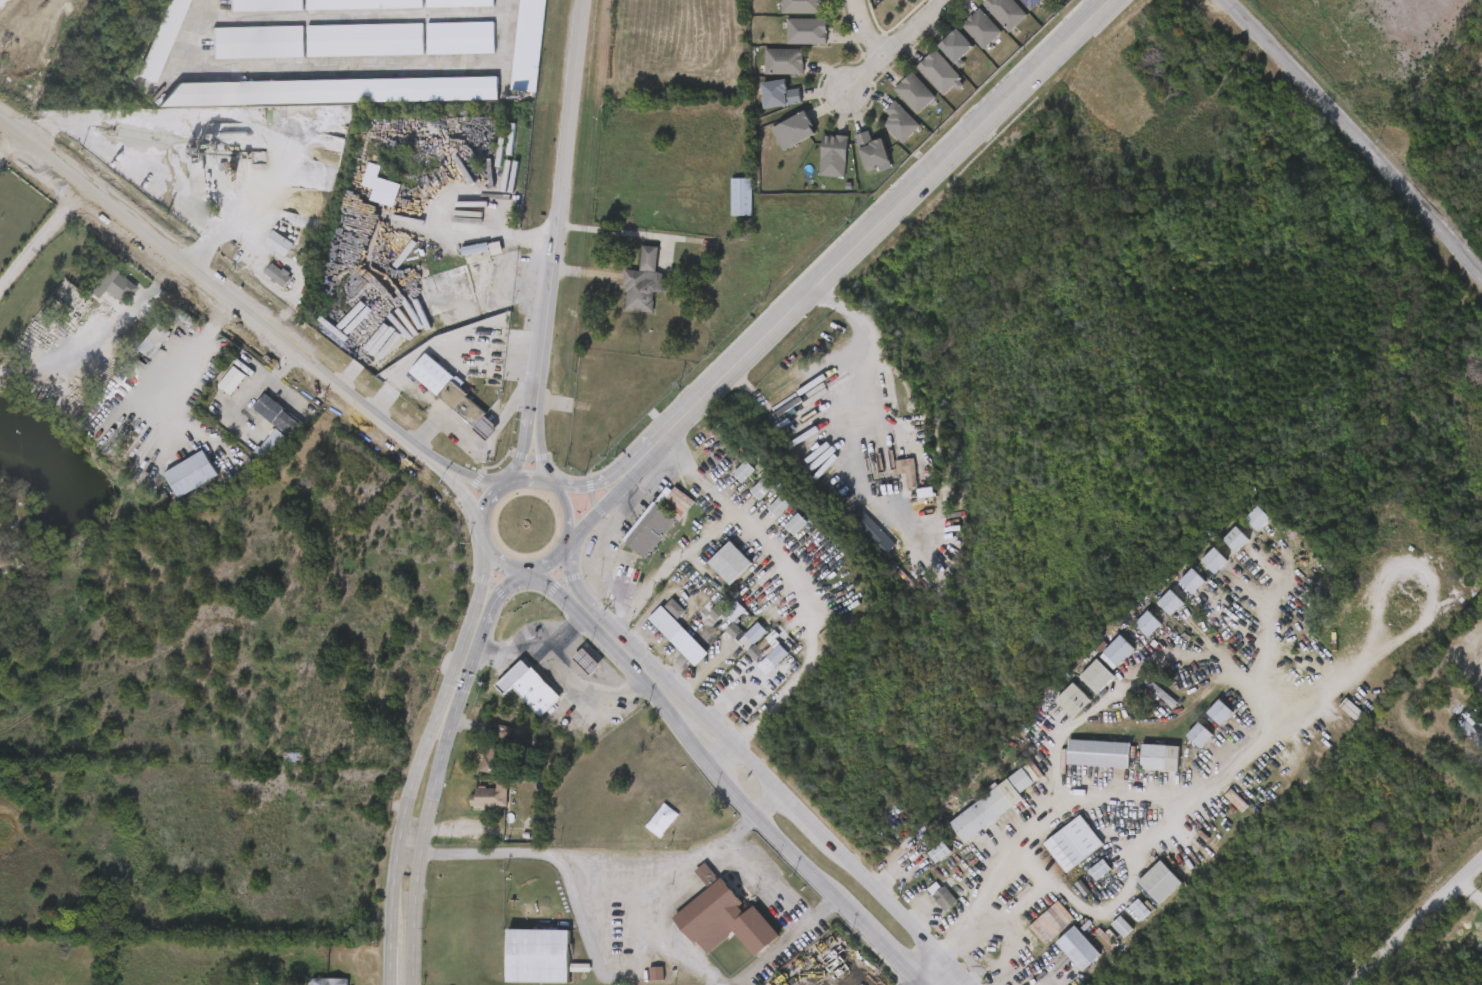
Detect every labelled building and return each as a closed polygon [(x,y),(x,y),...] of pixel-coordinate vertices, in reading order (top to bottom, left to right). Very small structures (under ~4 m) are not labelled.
[(179,0),(158,0),(123,92),(141,99),(179,0)] [(230,10),(230,0),(304,0),(304,10),(230,10)] [(308,9),(308,0),(423,0),(423,8),(308,9)] [(410,23),(476,22),(476,0),(409,0),(410,23)] [(512,90),(520,0),(544,0),(536,92),(512,90)] [(782,13),(782,0),(822,0),(822,13),(782,13)] [(897,0),(878,0),(887,9),(897,0)] [(986,6),(992,0),(1014,0),(1029,16),(1012,33),(986,6)] [(1034,11),(1022,0),(1044,0),(1034,11)] [(494,105),(519,107),(529,4),(504,2),(494,105)] [(805,3),(765,4),(765,29),(805,28),(805,3)] [(964,26),(981,9),(1004,33),(986,50),(964,26)] [(787,45),(787,19),(828,19),(828,45),(787,45)] [(428,53),(428,22),(495,22),(495,53),(428,53)] [(308,25),(423,24),(423,55),(308,56),(308,25)] [(303,26),(304,57),(212,58),(212,27),(303,26)] [(978,49),(960,66),(942,47),(960,30),(978,49)] [(810,34),(771,34),(770,59),(809,60),(810,34)] [(477,69),(477,37),(410,38),(411,70),(477,69)] [(292,72),(407,70),(406,38),(291,41),(292,72)] [(196,74),(287,73),(287,41),(196,43),(196,74)] [(804,75),(765,75),(765,49),(804,49),(804,75)] [(947,98),(919,68),(936,51),(965,80),(947,98)] [(786,89),(786,64),(748,64),(748,90),(786,89)] [(938,99),(919,115),(896,90),(914,73),(938,99)] [(499,100),(164,105),(163,94),(174,94),(174,82),(498,77),(499,100)] [(786,79),(762,84),(766,104),(800,97),(797,85),(787,87),(786,79)] [(900,130),(918,112),(895,87),(877,104),(900,130)] [(149,97),(150,121),(481,116),(481,93),(149,97)] [(784,118),(783,104),(770,106),(769,95),(744,98),(747,123),(784,118)] [(886,111),(896,101),(922,126),(905,144),(884,125),(892,116),(886,111)] [(804,107),(773,125),(785,146),(816,128),(804,107)] [(885,159),(903,140),(877,116),(868,125),(874,131),(865,140),(885,159)] [(765,166),(800,149),(789,126),(754,143),(765,166)] [(886,140),(893,164),(867,171),(858,136),(871,132),(874,143),(886,140)] [(849,137),(847,178),(821,176),(824,135),(849,137)] [(855,157),(851,146),(838,150),(849,185),(873,177),(866,153),(855,157)] [(803,191),(828,192),(830,151),(805,149),(803,191)] [(732,216),(732,179),(752,179),(752,216),(732,216)] [(357,203),(380,211),(383,200),(361,192),(357,203)] [(714,228),(735,228),(735,194),(714,194),(714,228)] [(278,259),(257,245),(249,258),(269,271),(278,259)] [(641,271),(644,245),(659,247),(656,273),(668,274),(666,293),(656,292),(654,313),(623,310),(628,270),(641,271)] [(486,268),(483,256),(472,259),(475,270),(486,268)] [(472,265),(470,257),(445,263),(446,270),(472,265)] [(606,325),(636,327),(638,306),(648,307),(650,289),(640,288),(642,262),(625,260),(623,286),(610,284),(606,325)] [(118,302),(90,282),(71,308),(78,314),(85,305),(106,319),(118,302)] [(172,333),(151,359),(140,350),(160,324),(172,333)] [(248,376),(232,396),(219,386),(236,366),(248,376)] [(438,391),(409,368),(392,389),(473,453),(484,438),(433,398),(438,391)] [(204,402),(217,410),(230,388),(216,381),(204,402)] [(254,409),(265,394),(304,423),(272,465),(256,453),(276,426),(254,409)] [(285,434),(248,409),(237,425),(274,450),(285,434)] [(269,451),(258,443),(238,469),(249,477),(269,451)] [(178,498),(164,474),(203,450),(218,474),(178,498)] [(757,469),(744,483),(735,474),(748,460),(757,469)] [(147,487),(162,513),(201,491),(187,465),(147,487)] [(878,475),(880,490),(888,489),(890,503),(901,502),(896,473),(878,475)] [(752,489),(767,478),(775,488),(760,499),(752,489)] [(646,560),(622,541),(668,482),(692,501),(646,560)] [(734,506),(743,515),(756,502),(747,493),(734,506)] [(769,508),(782,495),(792,505),(779,518),(769,508)] [(1273,517),(1259,532),(1245,519),(1260,504),(1273,517)] [(809,522),(795,535),(787,526),(800,513),(809,522)] [(630,574),(659,533),(635,516),(606,557),(630,574)] [(893,544),(884,553),(858,525),(867,517),(893,544)] [(831,533),(867,571),(878,560),(843,522),(831,533)] [(1251,539),(1237,552),(1224,539),(1238,525),(1251,539)] [(753,563),(731,585),(709,563),(731,541),(753,563)] [(1214,574),(1201,560),(1216,547),(1229,560),(1214,574)] [(692,578),(713,600),(736,578),(714,556),(692,578)] [(1206,581),(1193,595),(1180,582),(1193,568),(1206,581)] [(1157,603),(1171,590),(1184,603),(1170,616),(1157,603)] [(708,653),(694,667),(647,619),(661,606),(708,653)] [(1162,623),(1149,637),(1135,625),(1149,610),(1162,623)] [(708,631),(719,638),(728,622),(718,615),(708,631)] [(768,632),(754,644),(745,635),(759,622),(768,632)] [(1133,652),(1144,636),(1129,625),(1118,641),(1133,652)] [(1103,653),(1121,635),(1135,649),(1117,667),(1103,653)] [(718,654),(725,645),(716,637),(709,646),(718,654)] [(728,650),(737,659),(750,646),(741,637),(728,650)] [(776,665),(769,656),(781,645),(788,654),(776,665)] [(1118,664),(1104,649),(1086,666),(1100,682),(1118,664)] [(772,668),(760,655),(751,664),(754,667),(741,680),(750,690),(772,668)] [(746,666),(737,659),(730,668),(739,676),(746,666)] [(1098,694),(1081,676),(1098,659),(1116,677),(1098,694)] [(574,689),(557,672),(567,663),(584,680),(574,689)] [(511,687),(541,719),(561,700),(533,670),(511,687)] [(524,731),(544,712),(507,673),(479,699),(489,709),(496,702),(524,731)] [(1056,701),(1075,683),(1092,700),(1074,719),(1056,701)] [(1057,733),(1074,714),(1056,697),(1039,716),(1057,733)] [(1157,722),(1161,715),(1134,698),(1130,704),(1157,722)] [(1365,715),(1357,722),(1342,705),(1350,698),(1365,715)] [(1220,725),(1207,713),(1220,700),(1233,712),(1220,725)] [(1469,707),(1481,720),(1481,743),(1479,746),(1454,722),(1469,707)] [(1199,748),(1186,735),(1200,722),(1212,735),(1199,748)] [(1183,763),(1196,749),(1182,736),(1169,750),(1183,763)] [(495,742),(477,738),(469,770),(467,769),(463,785),(483,790),(495,742)] [(1130,768),(1067,764),(1068,739),(1131,743),(1130,768)] [(1179,745),(1179,770),(1141,770),(1141,745),(1179,745)] [(1113,757),(1052,755),(1051,780),(1112,782),(1113,757)] [(1162,786),(1163,760),(1124,759),(1124,785),(1162,786)] [(1020,793),(1024,799),(962,842),(948,821),(1024,768),(1034,783),(1020,793)] [(1242,812),(1225,795),(1231,789),(1248,806),(1242,812)] [(459,803),(459,809),(454,809),(454,821),(490,821),(490,803),(459,803)] [(1066,873),(1043,843),(1081,815),(1103,845),(1066,873)] [(934,866),(926,856),(912,868),(920,878),(934,866)] [(783,937),(758,958),(736,932),(707,956),(675,918),(710,889),(695,870),(707,859),(751,911),(756,906),(783,937)] [(1184,883),(1162,904),(1140,881),(1163,860),(1184,883)] [(1071,884),(1079,895),(1094,885),(1086,874),(1071,884)] [(764,951),(738,919),(730,926),(690,875),(678,885),(692,903),(657,931),(688,970),(718,946),(738,972),(764,951)] [(1121,896),(1142,919),(1165,898),(1144,875),(1121,896)] [(957,901),(945,912),(931,897),(943,886),(957,901)] [(1025,931),(1056,901),(1072,918),(1041,948),(1025,931)] [(1127,938),(1113,926),(1122,916),(1135,929),(1127,938)] [(1086,972),(1058,944),(1076,926),(1104,954),(1086,972)] [(508,983),(508,930),(569,930),(569,984),(508,983)] [(1065,984),(1066,984),(1084,968),(1058,940),(1039,957),(1065,984)]
